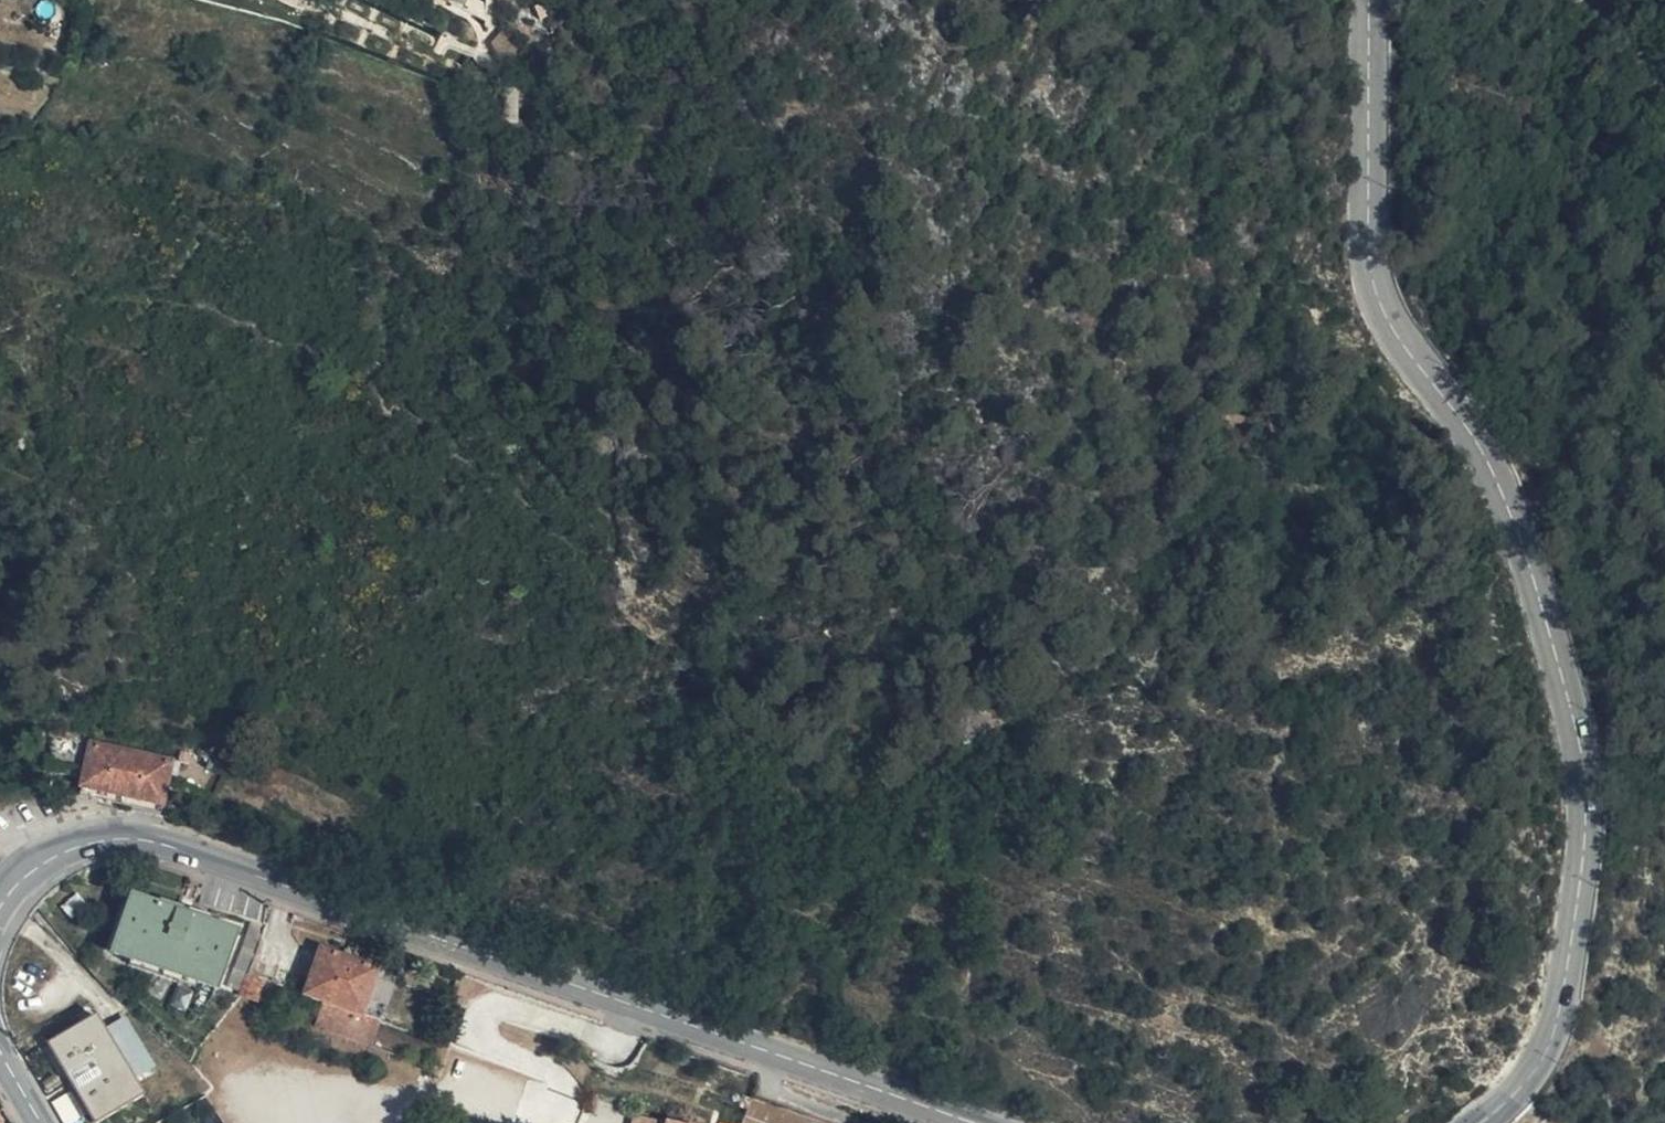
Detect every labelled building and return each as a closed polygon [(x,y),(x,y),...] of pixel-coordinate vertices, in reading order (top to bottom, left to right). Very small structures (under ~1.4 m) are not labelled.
[(136,796),(142,797),(150,756),(91,743),(81,794),(134,805),(136,796)] [(150,756),(142,797),(163,801),(171,761),(150,756)] [(109,951),(214,990),(234,928),(130,890),(109,951)] [(265,924),(250,919),(237,961),(228,990),(238,993),(248,977),(261,948),(262,929),(265,924)] [(324,1003),(363,1018),(380,970),(322,948),(305,997),(324,1003)] [(396,976),(380,970),(363,1018),(379,1024),(396,976)] [(263,982),(249,977),(242,994),(256,1000),(263,982)] [(363,1018),(324,1003),(318,1020),(321,1021),(318,1028),(371,1048),(379,1024),(363,1018)] [(112,1034),(102,1017),(54,1044),(97,1122),(102,1122),(148,1099),(143,1090),(112,1034)] [(130,1025),(112,1034),(143,1090),(161,1080),(130,1025)] [(770,1105),(765,1122),(809,1122),(812,1116),(771,1101),(770,1105)] [(662,1105),(658,1122),(729,1122),(730,1117),(695,1109),(694,1111),(662,1105)]
